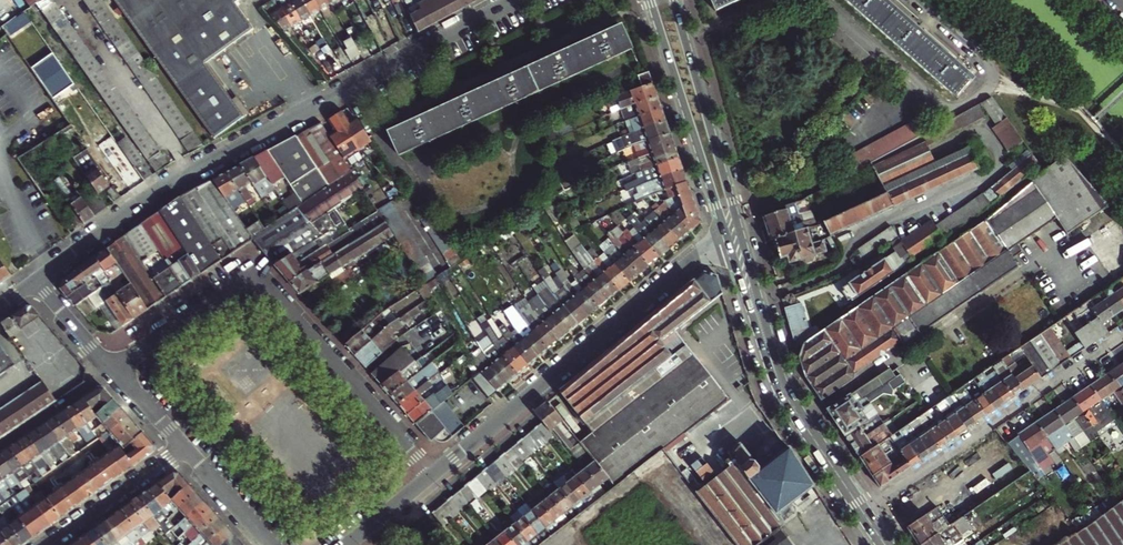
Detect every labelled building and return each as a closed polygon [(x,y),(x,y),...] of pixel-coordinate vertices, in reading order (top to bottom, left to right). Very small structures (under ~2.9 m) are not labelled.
[(37,3),(61,37),(73,54),(75,56),(84,69),(156,173),(169,164),(110,80),(54,0),(42,0),(37,3)] [(204,146),(185,118),(105,0),(85,0),(190,153),(204,146)] [(222,113),(182,56),(143,0),(114,0),(175,85),(214,138),(222,132),(213,118),(222,113)] [(182,56),(222,113),(231,126),(245,116),(206,63),(255,28),(237,3),(241,0),(143,0),(182,56)] [(281,8),(276,0),(271,3),(273,7),(276,11),(274,12),(270,14),(285,31),(292,26),(281,8)] [(302,21),(291,2),(290,0),(283,0),(286,5),(281,8),(292,26),(302,21)] [(303,0),(294,0),(291,2),(302,21),(312,15),(303,0)] [(312,15),(321,9),(316,0),(303,0),(312,15)] [(321,9),(331,4),(329,0),(316,0),(321,9)] [(422,10),(433,4),(442,20),(479,0),(423,0),(418,3),(422,10)] [(716,10),(738,0),(712,0),(716,10)] [(956,97),(959,94),(962,96),(967,90),(964,88),(972,79),(882,0),(846,0),(956,97)] [(55,54),(61,62),(73,54),(61,37),(37,3),(24,10),(31,19),(34,17),(46,33),(43,35),(56,53),(55,54)] [(271,8),(273,7),(271,3),(264,7),(270,14),(274,12),(271,8)] [(433,4),(422,10),(410,16),(418,33),(442,20),(433,4)] [(34,17),(31,19),(43,35),(46,33),(34,17)] [(621,27),(558,56),(551,59),(389,133),(399,155),(632,49),(621,27)] [(352,36),(343,41),(352,58),(362,53),(352,36)] [(26,60),(54,100),(66,92),(63,87),(60,83),(63,81),(65,80),(52,61),(48,65),(43,58),(43,59),(38,52),(26,60)] [(73,54),(61,62),(63,65),(75,56),(73,54)] [(653,83),(649,72),(638,76),(642,87),(653,83)] [(621,108),(657,96),(653,83),(642,87),(617,96),(607,101),(612,112),(621,108)] [(69,96),(66,92),(54,100),(57,104),(69,96)] [(625,121),(639,116),(661,108),(657,96),(621,108),(625,121)] [(1011,150),(1023,142),(992,97),(981,103),(997,125),(995,127),(1011,150)] [(985,116),(979,104),(921,136),(872,163),(887,192),(824,222),(830,234),(826,237),(830,243),(834,241),(831,235),(992,162),(985,146),(983,147),(979,138),(967,144),(967,143),(933,158),(927,146),(963,127),(963,128),(985,116)] [(628,126),(630,132),(666,120),(661,108),(639,116),(641,122),(628,126)] [(330,136),(332,138),(345,159),(371,142),(356,119),(349,123),(342,112),(328,120),(336,132),(330,136)] [(231,126),(222,113),(213,118),(222,132),(231,126)] [(639,116),(625,121),(628,126),(641,122),(639,116)] [(647,140),(670,132),(666,120),(630,132),(623,136),(628,147),(634,145),(647,140)] [(872,163),(921,136),(912,120),(844,158),(852,173),(872,163)] [(322,122),(309,130),(314,137),(323,152),(328,160),(341,179),(353,171),(345,159),(332,138),(330,136),(322,122)] [(1011,150),(995,127),(992,129),(1008,152),(1011,150)] [(328,160),(323,152),(314,137),(309,130),(298,137),(313,160),(320,169),(326,179),(330,185),(341,179),(328,160)] [(638,157),(652,153),(674,145),(670,132),(647,140),(650,146),(636,151),(638,157)] [(313,160),(298,137),(297,135),(282,142),(316,194),(330,185),(326,179),(320,169),(313,160)] [(119,145),(133,165),(144,181),(153,175),(128,138),(119,145)] [(32,149),(38,157),(48,149),(43,142),(32,149)] [(316,194),(282,142),(267,150),(295,194),(302,204),(316,194)] [(656,165),(679,157),(674,145),(652,153),(654,158),(656,165)] [(74,157),(98,191),(98,192),(109,184),(98,167),(100,165),(88,148),(82,151),(90,163),(86,166),(78,154),(74,157)] [(1012,171),(984,194),(992,204),(1039,164),(1029,150),(1026,152),(1029,157),(1019,165),(1017,165),(1013,168),(1013,170),(1012,171)] [(32,158),(28,152),(19,158),(23,164),(32,158)] [(1029,157),(1026,152),(1008,166),(1012,171),(1013,170),(1013,168),(1017,165),(1019,165),(1029,157)] [(273,173),(261,154),(254,157),(267,177),(273,173)] [(1031,182),(1056,217),(1067,234),(1109,206),(1064,155),(1031,182)] [(273,186),(267,177),(254,157),(240,164),(252,182),(262,197),(266,194),(265,192),(273,186)] [(661,177),(683,170),(679,157),(656,165),(658,171),(645,176),(647,182),(661,177)] [(656,165),(654,158),(646,161),(648,168),(656,165)] [(637,172),(643,169),(640,163),(632,167),(635,173),(637,172)] [(252,182),(240,164),(227,172),(238,189),(246,201),(252,197),(245,185),(252,182)] [(133,189),(144,181),(133,165),(122,173),(131,185),(130,186),(133,189)] [(656,165),(648,168),(643,169),(637,172),(640,179),(629,184),(631,189),(647,182),(645,176),(658,171),(656,165)] [(651,194),(665,189),(675,186),(687,182),(683,170),(661,177),(663,183),(649,188),(650,191),(651,194)] [(341,179),(330,185),(316,194),(302,204),(289,212),(277,220),(264,228),(258,219),(250,224),(246,227),(213,179),(180,197),(212,246),(215,244),(224,238),(233,252),(253,239),(267,256),(290,282),(384,221),(381,216),(377,208),(353,171),(341,179)] [(227,172),(213,179),(246,227),(250,224),(238,206),(239,205),(231,193),(238,189),(227,172)] [(55,181),(85,223),(95,216),(84,201),(77,190),(70,195),(56,175),(52,177),(55,181)] [(71,233),(85,223),(55,181),(52,183),(58,193),(52,197),(49,192),(45,195),(50,203),(54,200),(56,201),(60,208),(63,211),(69,220),(64,224),(71,233)] [(697,211),(687,182),(675,186),(678,196),(679,196),(681,201),(682,206),(691,216),(697,211)] [(1017,244),(1056,217),(1031,182),(986,220),(999,239),(1003,245),(1008,252),(1012,258),(1022,251),(1017,244)] [(115,201),(122,197),(113,185),(108,190),(115,201)] [(246,201),(238,189),(231,193),(239,205),(246,201)] [(91,196),(102,211),(108,206),(98,192),(98,191),(91,196)] [(651,194),(650,191),(635,199),(634,196),(627,200),(629,205),(651,194)] [(295,194),(283,202),(289,212),(302,204),(295,194)] [(989,207),(992,204),(984,194),(981,195),(989,207)] [(933,221),(901,242),(913,259),(944,238),(989,207),(981,195),(936,226),(933,221)] [(91,196),(84,201),(95,216),(102,211),(91,196)] [(212,246),(180,197),(159,211),(201,274),(221,260),(212,246)] [(668,200),(664,201),(674,213),(682,206),(681,201),(672,205),(668,200)] [(437,277),(429,264),(425,258),(390,201),(377,208),(381,216),(384,221),(385,222),(389,228),(393,235),(394,236),(403,252),(404,253),(408,259),(412,266),(416,272),(420,278),(424,285),(437,277)] [(769,241),(775,239),(806,228),(803,221),(792,225),(790,217),(803,213),(799,201),(785,205),(786,209),(763,217),(765,226),(769,241)] [(664,221),(680,240),(690,232),(674,213),(669,217),(660,206),(655,210),(664,221)] [(674,213),(690,232),(701,222),(697,211),(691,216),(682,206),(674,213)] [(419,216),(446,260),(451,267),(463,259),(431,208),(419,216)] [(159,211),(141,223),(183,286),(201,274),(159,211)] [(669,248),(680,240),(664,221),(659,225),(650,214),(645,219),(654,230),(669,248)] [(986,220),(975,227),(918,266),(803,344),(799,356),(804,375),(820,399),(853,377),(854,373),(901,340),(904,344),(1018,267),(1012,258),(1008,252),(1003,245),(999,239),(986,220)] [(385,222),(384,221),(290,282),(301,294),(330,275),(327,270),(339,263),(342,268),(349,263),(354,272),(372,261),(370,258),(379,252),(376,247),(394,236),(393,235),(389,228),(385,222)] [(141,223),(125,235),(146,265),(167,296),(183,286),(141,223)] [(635,227),(659,257),(669,248),(654,230),(649,234),(640,223),(635,227)] [(812,243),(820,240),(815,225),(807,228),(812,243)] [(649,265),(659,257),(635,227),(634,226),(631,229),(634,233),(632,235),(628,231),(628,230),(627,228),(623,231),(626,234),(625,235),(649,265)] [(848,259),(854,268),(864,261),(864,260),(898,237),(891,227),(856,248),(859,252),(848,259)] [(806,228),(775,239),(781,260),(789,258),(790,262),(802,258),(802,259),(805,261),(813,259),(814,256),(814,255),(827,251),(823,240),(820,240),(812,243),(807,228),(806,228)] [(563,237),(579,261),(585,257),(578,247),(580,246),(569,233),(563,237)] [(610,237),(624,254),(639,273),(649,265),(625,235),(620,239),(615,233),(610,237)] [(146,265),(125,235),(106,248),(116,263),(121,269),(122,272),(132,286),(148,309),(167,296),(146,265)] [(224,238),(215,244),(224,258),(233,252),(224,238)] [(845,306),(913,259),(901,242),(887,252),(892,260),(886,264),(887,266),(882,270),(880,268),(883,266),(881,262),(877,265),(876,264),(873,263),(866,268),(866,272),(867,272),(852,282),(852,281),(848,281),(843,285),(842,288),(843,288),(836,293),(838,295),(835,296),(841,305),(843,304),(845,306)] [(98,254),(108,268),(112,266),(116,263),(106,248),(98,254)] [(629,281),(639,273),(624,254),(619,258),(610,248),(605,252),(614,263),(629,281)] [(404,253),(403,252),(399,255),(420,288),(424,285),(420,278),(416,272),(412,266),(408,259),(404,253)] [(90,276),(97,271),(101,268),(103,272),(105,270),(108,268),(98,254),(95,256),(62,280),(61,288),(68,297),(83,286),(81,283),(90,276)] [(603,271),(619,290),(629,281),(614,263),(609,267),(600,256),(594,260),(603,271)] [(11,275),(0,260),(0,283),(11,275)] [(121,269),(116,263),(112,266),(114,270),(116,272),(121,269)] [(330,275),(342,268),(339,263),(327,270),(330,275)] [(609,298),(619,290),(603,271),(599,275),(590,264),(585,268),(594,279),(609,298)] [(108,268),(105,270),(103,272),(101,268),(97,271),(99,275),(100,278),(98,280),(102,286),(105,284),(101,279),(114,270),(112,266),(108,268)] [(574,277),(575,276),(569,268),(565,271),(571,280),(574,277)] [(704,271),(625,336),(557,393),(591,434),(581,442),(587,449),(596,460),(610,477),(617,485),(634,471),(665,448),(727,399),(675,329),(722,293),(717,276),(704,271)] [(579,273),(575,276),(574,277),(583,288),(599,307),(600,306),(609,298),(594,279),(588,284),(579,273)] [(790,273),(777,278),(779,285),(793,280),(790,273)] [(93,279),(83,286),(68,297),(75,305),(102,286),(98,280),(100,278),(99,275),(93,279)] [(93,279),(90,276),(81,283),(83,286),(93,279)] [(148,309),(132,286),(123,292),(113,278),(110,281),(135,318),(148,309)] [(545,280),(538,284),(542,289),(548,285),(545,280)] [(75,305),(81,311),(93,303),(96,308),(107,301),(124,325),(135,318),(110,281),(105,284),(102,286),(75,305)] [(599,307),(583,288),(578,292),(569,281),(564,285),(573,296),(589,315),(599,307)] [(1121,288),(1117,282),(1115,283),(1110,286),(1114,293),(1122,306),(1122,287),(1121,288)] [(553,313),(569,331),(579,323),(561,302),(554,293),(548,285),(542,289),(538,284),(535,287),(545,302),(544,302),(553,313)] [(561,302),(579,323),(589,315),(573,296),(568,300),(559,290),(554,293),(561,302)] [(1099,294),(1113,316),(1122,309),(1122,306),(1114,293),(1108,297),(1104,291),(1099,294)] [(1113,316),(1099,294),(1094,297),(1098,304),(1092,308),(1102,324),(1113,316)] [(440,310),(432,297),(422,303),(430,317),(440,310)] [(559,340),(569,331),(553,313),(549,316),(544,310),(543,310),(536,300),(530,304),(531,306),(535,311),(539,316),(559,340)] [(1085,348),(1093,342),(1108,332),(1102,324),(1092,308),(1087,302),(1073,312),(1083,328),(1075,333),(1085,348)] [(787,315),(803,310),(801,303),(785,307),(787,315)] [(25,306),(2,323),(7,329),(13,325),(16,322),(21,328),(40,314),(33,307),(25,306)] [(533,330),(549,348),(559,340),(539,316),(535,311),(531,306),(521,314),(524,318),(533,330)] [(803,310),(787,315),(789,323),(805,317),(803,310)] [(355,355),(380,332),(389,325),(383,318),(384,317),(381,313),(346,344),(355,355)] [(387,340),(411,319),(406,314),(389,325),(380,332),(387,340)] [(510,321),(514,327),(519,323),(528,334),(533,330),(524,318),(521,314),(510,321)] [(528,365),(538,357),(523,338),(518,342),(509,331),(499,315),(493,319),(504,335),(506,338),(528,365)] [(792,332),(807,323),(805,317),(789,323),(792,332)] [(494,344),(518,373),(528,365),(506,338),(504,335),(500,338),(499,338),(488,321),(482,325),(486,331),(494,344)] [(13,325),(17,331),(21,328),(16,322),(13,325)] [(523,338),(538,357),(549,348),(533,330),(528,334),(519,323),(514,327),(523,338)] [(809,330),(807,323),(792,332),(794,340),(809,330)] [(518,342),(523,338),(514,327),(509,331),(518,342)] [(1050,327),(1040,334),(1061,365),(1071,358),(1050,327)] [(492,362),(508,382),(518,373),(494,344),(486,331),(475,340),(484,352),(492,362)] [(355,355),(366,367),(382,353),(378,348),(387,340),(380,332),(355,355)] [(1040,334),(1030,341),(1051,372),(1061,365),(1040,334)] [(16,364),(0,341),(0,375),(16,364)] [(1051,372),(1030,341),(1020,347),(1024,352),(1032,365),(1041,378),(1051,372)] [(403,346),(371,373),(381,385),(398,370),(400,372),(408,367),(415,361),(403,346)] [(1020,347),(1013,352),(1017,357),(1024,352),(1020,347)] [(1013,362),(1008,355),(1002,360),(1005,364),(1006,366),(1023,391),(1041,378),(1032,365),(1021,372),(1014,361),(1013,362)] [(415,361),(408,367),(413,373),(417,371),(416,370),(421,366),(416,360),(415,361)] [(992,366),(996,371),(1005,364),(1002,360),(992,366)] [(390,394),(429,364),(427,362),(421,366),(416,370),(417,371),(413,373),(408,367),(400,372),(398,370),(381,385),(390,394)] [(432,362),(429,364),(390,394),(398,404),(439,373),(432,362)] [(481,371),(498,391),(508,382),(492,362),(481,371)] [(1109,373),(1122,394),(1122,364),(1109,373)] [(983,372),(986,377),(996,371),(992,366),(983,372)] [(1023,391),(1006,366),(1005,366),(1005,368),(1006,370),(998,375),(1013,397),(1023,391)] [(866,436),(884,424),(870,403),(883,394),(892,395),(893,390),(905,381),(896,368),(891,371),(889,368),(827,409),(844,434),(858,425),(866,436)] [(983,372),(973,379),(977,385),(979,387),(987,382),(986,381),(986,379),(987,379),(986,377),(983,372)] [(408,414),(425,401),(422,397),(437,385),(440,391),(447,386),(439,373),(398,404),(408,414)] [(1091,386),(1110,414),(1116,410),(1107,398),(1115,393),(1122,404),(1122,394),(1109,373),(1091,386)] [(988,378),(987,379),(1004,404),(1013,397),(998,375),(991,380),(990,379),(988,378)] [(973,379),(964,385),(967,389),(970,387),(971,388),(977,385),(973,379)] [(979,387),(994,410),(1004,404),(987,379),(986,379),(986,381),(987,382),(979,387)] [(57,401),(43,380),(0,409),(0,439),(57,401)] [(967,392),(968,391),(967,389),(964,385),(954,392),(960,400),(968,395),(967,394),(967,392)] [(427,403),(425,401),(408,414),(416,424),(445,401),(452,395),(447,386),(440,391),(435,395),(436,396),(427,403)] [(1091,386),(1072,398),(1096,433),(1102,429),(1089,411),(1096,406),(1107,421),(1112,417),(1110,414),(1091,386)] [(97,415),(114,399),(105,388),(99,387),(84,397),(97,415)] [(985,417),(994,410),(979,387),(972,392),(971,391),(969,391),(968,391),(985,417)] [(976,423),(985,417),(968,391),(967,392),(967,394),(968,395),(960,400),(976,423)] [(954,392),(950,395),(945,398),(947,400),(950,404),(951,403),(953,404),(954,405),(960,400),(954,392)] [(434,394),(425,401),(427,403),(436,396),(435,395),(434,394)] [(97,415),(84,397),(74,404),(89,423),(99,417),(97,415)] [(1091,436),(1096,433),(1072,398),(1054,411),(1073,439),(1079,435),(1071,423),(1078,418),(1091,436)] [(122,407),(114,399),(97,415),(99,417),(104,423),(122,407)] [(949,405),(950,404),(947,400),(937,407),(942,413),(949,408),(948,407),(949,405)] [(951,403),(950,404),(967,429),(976,423),(960,400),(954,405),(953,404),(951,403)] [(445,401),(416,424),(431,441),(434,437),(437,440),(444,442),(447,441),(465,426),(445,401)] [(535,411),(540,417),(543,420),(550,430),(553,428),(557,424),(575,445),(571,448),(578,456),(587,449),(581,442),(547,401),(535,411)] [(89,423),(74,404),(65,410),(79,429),(88,442),(97,435),(95,432),(92,428),(89,423)] [(936,404),(930,408),(936,417),(942,413),(937,407),(936,404)] [(967,429),(950,404),(949,405),(948,407),(949,408),(942,413),(957,436),(966,430),(967,429)] [(130,416),(122,407),(104,423),(97,430),(103,437),(111,431),(112,432),(130,416)] [(79,429),(65,410),(56,416),(70,436),(75,443),(79,440),(74,433),(79,429)] [(926,411),(917,417),(924,426),(930,421),(930,420),(930,418),(931,417),(926,410),(926,411)] [(1037,422),(1056,451),(1061,447),(1053,436),(1060,430),(1068,442),(1080,460),(1076,463),(1083,473),(1091,466),(1073,439),(1054,411),(1037,422)] [(932,416),(931,417),(948,442),(957,436),(942,413),(936,417),(935,418),(934,417),(932,416)] [(66,439),(70,436),(56,416),(47,422),(46,422),(61,442),(67,450),(72,447),(66,439)] [(113,434),(117,438),(137,424),(130,416),(112,432),(111,431),(103,437),(100,439),(106,446),(108,444),(110,443),(113,441),(110,437),(113,434)] [(917,417),(908,423),(913,429),(914,429),(916,429),(917,430),(924,426),(917,417)] [(948,442),(931,417),(930,418),(930,420),(930,421),(924,426),(939,448),(948,442)] [(550,430),(543,420),(432,512),(444,526),(554,434),(550,430)] [(56,445),(61,442),(46,422),(37,428),(52,448),(58,457),(63,454),(56,445)] [(1038,463),(1056,451),(1037,422),(1007,443),(1022,461),(1032,454),(1038,463)] [(908,423),(899,429),(905,438),(913,433),(912,432),(912,430),(913,429),(908,423)] [(137,424),(117,438),(121,442),(123,445),(121,447),(122,449),(144,432),(137,424)] [(553,428),(571,448),(575,445),(557,424),(553,428)] [(858,425),(844,434),(859,456),(890,435),(891,434),(884,424),(866,436),(858,425)] [(939,448),(924,426),(917,430),(916,429),(914,429),(913,429),(930,454),(939,448)] [(48,450),(52,448),(37,428),(28,434),(42,454),(52,467),(56,464),(53,460),(55,459),(48,450)] [(898,443),(905,438),(899,429),(891,434),(890,435),(894,442),(895,441),(897,442),(898,443)] [(920,461),(930,454),(913,429),(912,430),(912,432),(913,433),(905,438),(920,461)] [(1053,436),(1061,447),(1068,442),(1060,430),(1053,436)] [(155,445),(144,432),(122,449),(134,466),(155,451),(155,445)] [(28,434),(18,441),(36,464),(44,476),(49,473),(38,457),(42,454),(28,434)] [(890,435),(859,456),(865,465),(883,453),(881,450),(887,446),(891,444),(892,447),(896,444),(894,442),(890,435)] [(920,461),(905,438),(898,443),(897,442),(895,441),(894,442),(896,444),(902,454),(911,467),(920,461)] [(36,464),(18,441),(9,447),(24,466),(26,470),(36,464)] [(698,491),(697,492),(737,544),(757,544),(784,525),(782,522),(787,519),(785,517),(780,508),(814,486),(789,447),(787,449),(760,469),(741,443),(728,453),(731,457),(726,461),(730,467),(698,491)] [(106,446),(110,453),(125,472),(134,466),(122,449),(121,447),(120,446),(118,447),(115,449),(112,445),(110,446),(108,444),(106,446)] [(889,449),(883,453),(865,465),(872,475),(890,462),(888,459),(897,453),(899,456),(902,454),(896,444),(892,447),(889,449)] [(14,473),(21,482),(26,479),(19,469),(24,466),(9,447),(0,453),(14,473)] [(11,488),(14,491),(16,489),(14,486),(16,485),(9,476),(11,475),(14,473),(0,453),(0,472),(11,488)] [(110,453),(101,459),(116,479),(125,472),(110,453)] [(890,462),(899,456),(897,453),(888,459),(890,462)] [(911,467),(902,454),(899,456),(890,462),(872,475),(880,488),(911,467)] [(116,479),(101,459),(92,466),(107,485),(116,479)] [(610,477),(596,460),(587,467),(601,484),(610,477)] [(83,472),(98,492),(107,485),(92,466),(83,472)] [(1091,466),(1083,473),(1085,475),(1093,469),(1091,466)] [(601,484),(587,467),(578,473),(591,491),(601,484)] [(709,477),(703,467),(696,471),(702,481),(709,477)] [(998,493),(1025,475),(1022,469),(994,488),(998,493)] [(174,471),(158,483),(173,499),(190,484),(179,472),(174,471)] [(1,493),(2,494),(11,488),(0,472),(0,491),(1,493)] [(74,478),(89,498),(98,492),(83,472),(74,478)] [(578,473),(569,481),(589,506),(598,499),(591,491),(578,473)] [(18,484),(11,475),(9,476),(16,485),(18,484)] [(74,478),(65,485),(79,505),(89,498),(74,478)] [(589,506),(569,481),(560,487),(580,513),(589,506)] [(962,517),(993,496),(983,481),(940,510),(944,516),(950,525),(953,523),(962,517)] [(26,489),(29,493),(33,490),(32,489),(37,485),(35,483),(26,489)] [(149,489),(163,509),(172,500),(173,499),(158,483),(149,489)] [(197,492),(190,484),(173,499),(172,500),(179,508),(197,492)] [(65,485),(56,492),(70,511),(79,505),(65,485)] [(780,508),(785,517),(811,500),(810,499),(818,493),(814,486),(780,508)] [(560,487),(551,495),(564,512),(568,517),(571,520),(580,513),(560,487)] [(17,495),(29,511),(43,531),(52,525),(37,505),(29,493),(26,489),(17,495)] [(167,514),(163,509),(149,489),(140,496),(157,520),(158,521),(167,514)] [(8,501),(17,495),(14,491),(5,498),(8,501)] [(47,498),(61,518),(70,511),(56,492),(47,498)] [(197,492),(179,508),(169,517),(167,519),(170,523),(172,525),(174,523),(171,520),(176,517),(182,511),(187,516),(205,500),(197,492)] [(564,512),(551,495),(542,501),(556,519),(557,521),(562,527),(571,520),(568,517),(564,521),(560,516),(564,512)] [(157,520),(140,496),(131,502),(148,526),(157,520)] [(37,505),(52,525),(61,518),(47,498),(37,505)] [(17,499),(10,504),(14,510),(15,511),(22,506),(17,499)] [(187,516),(180,522),(172,530),(179,538),(212,508),(205,500),(187,516)] [(542,501),(533,508),(553,534),(562,527),(557,521),(555,523),(553,521),(556,519),(542,501)] [(1091,526),(1060,544),(1122,544),(1122,501),(1091,526)] [(131,502),(122,509),(141,536),(150,529),(148,526),(131,502)] [(14,510),(10,504),(5,507),(9,513),(14,510)] [(25,544),(34,538),(20,518),(15,521),(9,513),(5,507),(3,509),(1,506),(0,507),(0,510),(0,511),(10,524),(25,544)] [(938,507),(907,527),(914,537),(934,522),(932,519),(939,515),(941,518),(944,516),(940,510),(938,507)] [(195,539),(219,516),(212,508),(179,538),(183,543),(185,544),(188,544),(195,539)] [(533,508),(524,515),(544,541),(553,534),(533,508)] [(122,509),(113,515),(132,542),(133,543),(134,544),(142,544),(146,542),(144,540),(141,536),(122,509)] [(29,511),(20,518),(34,538),(43,531),(29,511)] [(180,522),(187,516),(182,511),(176,517),(180,522)] [(118,541),(120,544),(127,544),(132,542),(113,515),(104,522),(118,541)] [(515,522),(529,540),(531,542),(533,544),(539,544),(544,541),(524,515),(515,522)] [(219,516),(195,539),(199,543),(205,537),(209,541),(227,525),(219,516)] [(950,525),(944,516),(941,518),(944,521),(937,526),(934,522),(914,537),(919,544),(921,544),(950,525)] [(970,528),(962,517),(953,523),(961,535),(970,528)] [(944,521),(941,518),(934,522),(937,526),(944,521)] [(94,528),(106,544),(113,544),(118,541),(104,522),(94,528)] [(506,529),(518,544),(533,544),(531,542),(529,543),(527,541),(529,540),(515,522),(506,529)] [(950,525),(921,544),(946,544),(961,535),(953,523),(950,525)] [(1,531),(12,544),(24,544),(25,544),(10,524),(1,531)] [(234,533),(227,525),(209,541),(204,544),(221,544),(234,533)] [(784,525),(757,544),(793,544),(796,543),(784,525)] [(85,535),(93,544),(106,544),(94,528),(85,535)] [(1,531),(0,529),(0,544),(12,544),(1,531)] [(150,529),(141,536),(144,540),(153,533),(150,529)] [(506,529),(497,536),(505,544),(518,544),(506,529)] [(234,533),(221,544),(238,544),(242,542),(234,533)] [(85,535),(76,541),(79,544),(93,544),(85,535)] [(497,536),(489,542),(491,544),(505,544),(497,536)]
